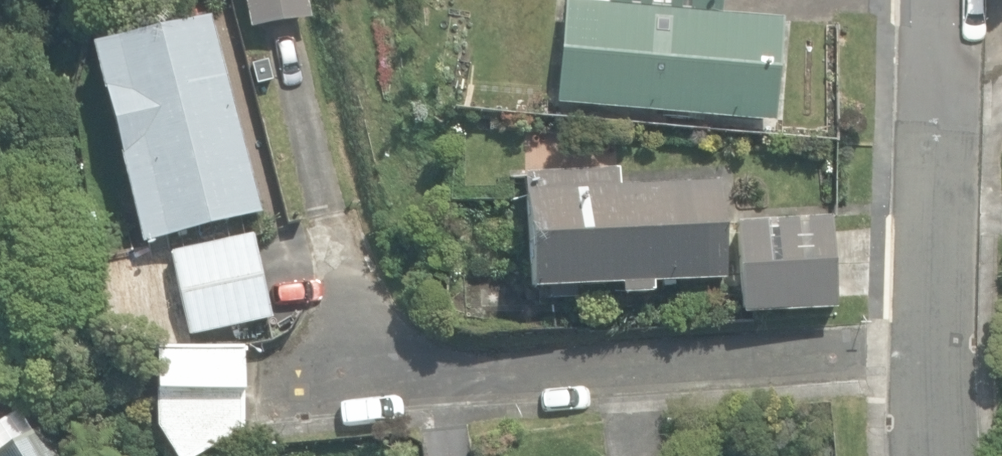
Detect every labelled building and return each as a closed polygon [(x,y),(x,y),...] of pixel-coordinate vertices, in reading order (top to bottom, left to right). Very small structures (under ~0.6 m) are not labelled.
[(299,15),(296,0),(228,0),(233,26),(299,15)] [(772,125),(782,18),(719,12),(720,0),(556,0),(546,105),(772,125)] [(196,13),(74,44),(126,242),(246,211),(196,13)] [(553,291),(553,301),(580,300),(580,289),(621,287),(621,296),(652,294),(651,285),(726,281),(720,180),(617,186),(616,169),(525,174),(532,292),(553,291)] [(736,224),(741,315),(836,309),(830,217),(736,224)] [(170,253),(189,337),(270,319),(251,235),(170,253)] [(171,455),(200,455),(232,436),(240,431),(244,350),(157,348),(156,430),(171,455)] [(18,408),(0,420),(0,455),(70,455),(48,420),(32,430),(18,408)]
